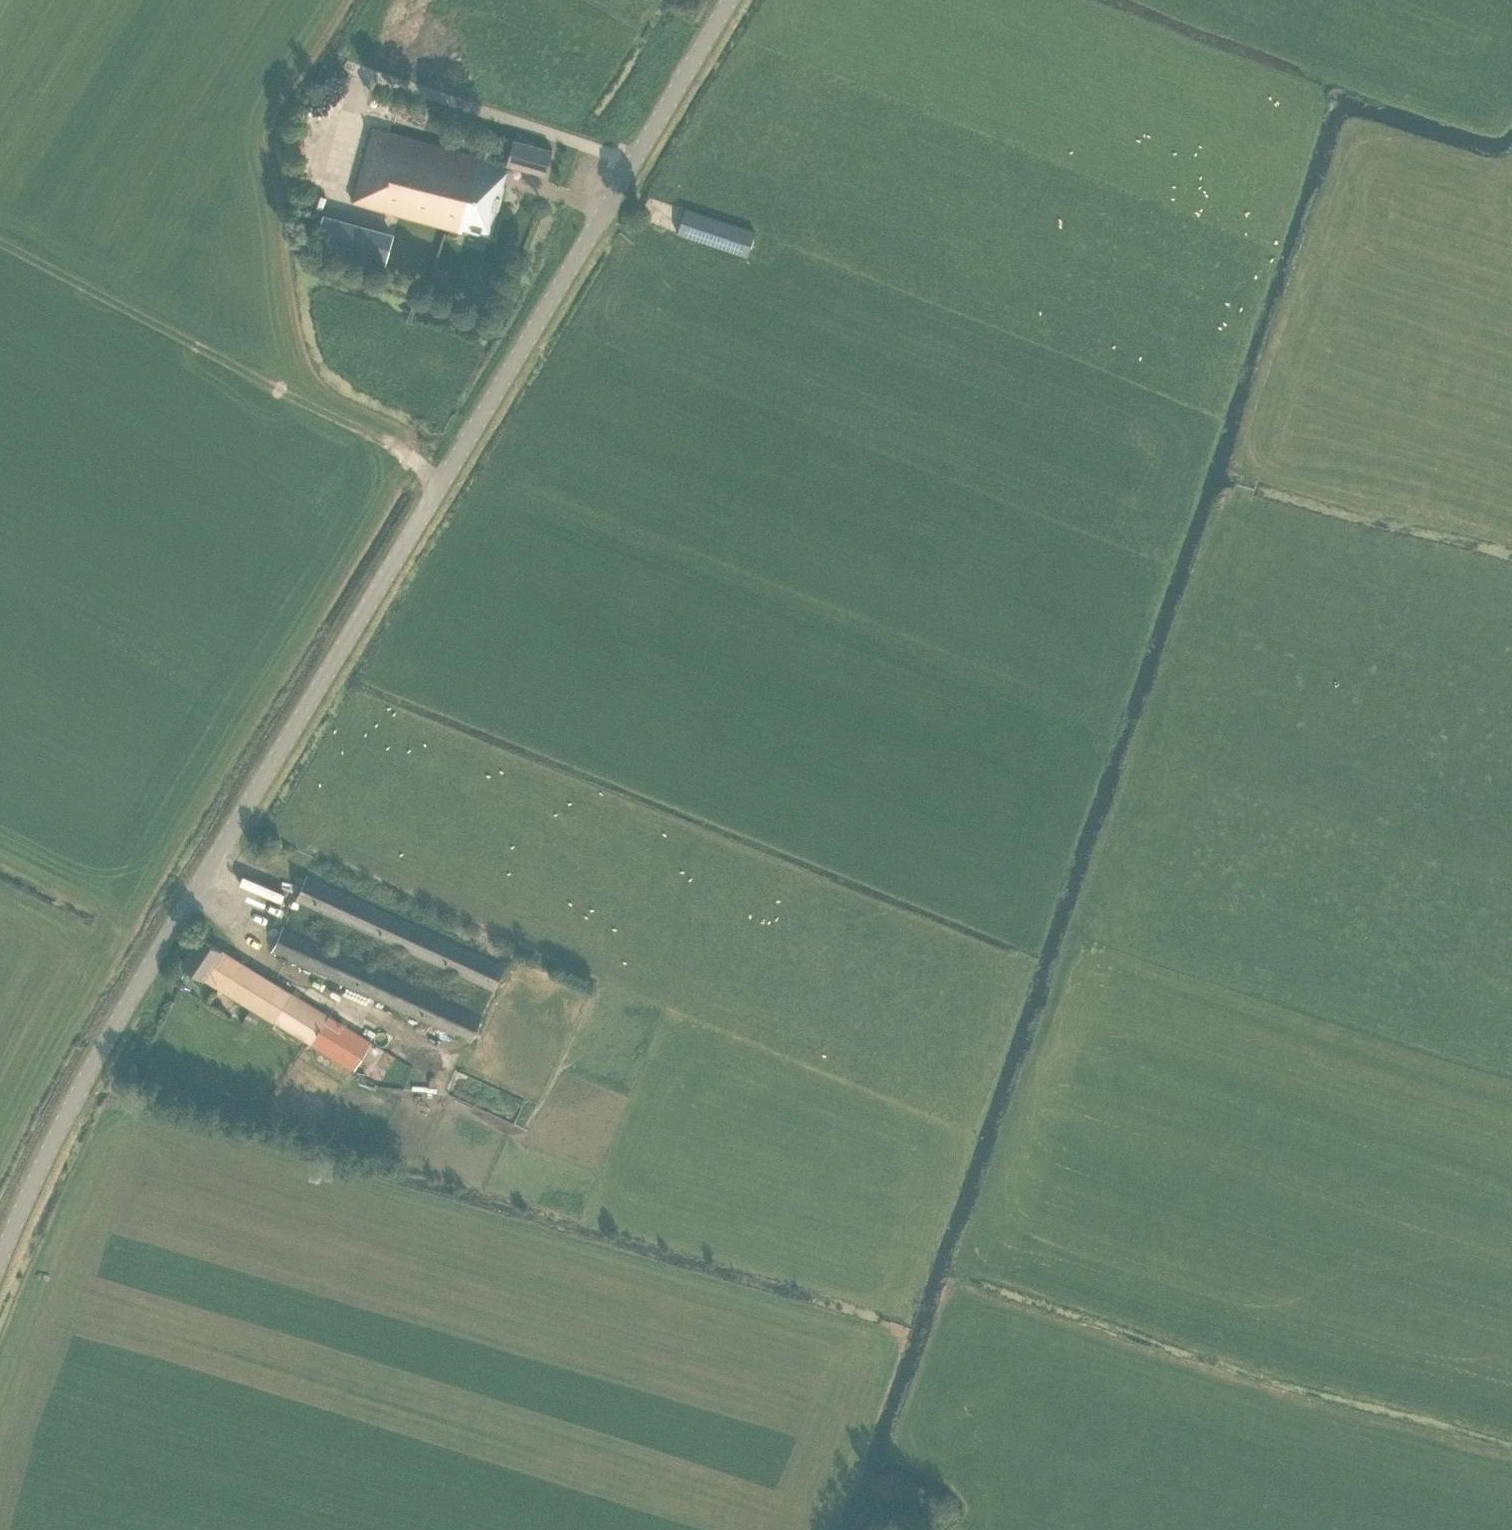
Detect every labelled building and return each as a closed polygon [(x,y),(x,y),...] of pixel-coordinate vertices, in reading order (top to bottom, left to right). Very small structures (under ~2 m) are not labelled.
[(373,128),(352,201),(463,232),(464,228),(491,236),(505,185),(503,184),(508,164),(545,175),(552,149),(513,138),(506,165),(373,128)] [(475,156),(492,160),(498,139),(481,134),(475,156)] [(754,232),(685,209),(677,232),(747,255),(754,232)] [(314,249),(361,262),(369,229),(323,217),(314,249)] [(449,272),(432,267),(426,286),(443,292),(449,272)] [(504,966),(307,876),(297,899),(494,989),(504,966)] [(480,1017),(283,928),(273,951),(470,1040),(480,1017)] [(203,977),(350,1068),(353,1070),(372,1042),(222,949),(201,935),(182,962),(203,977)]
